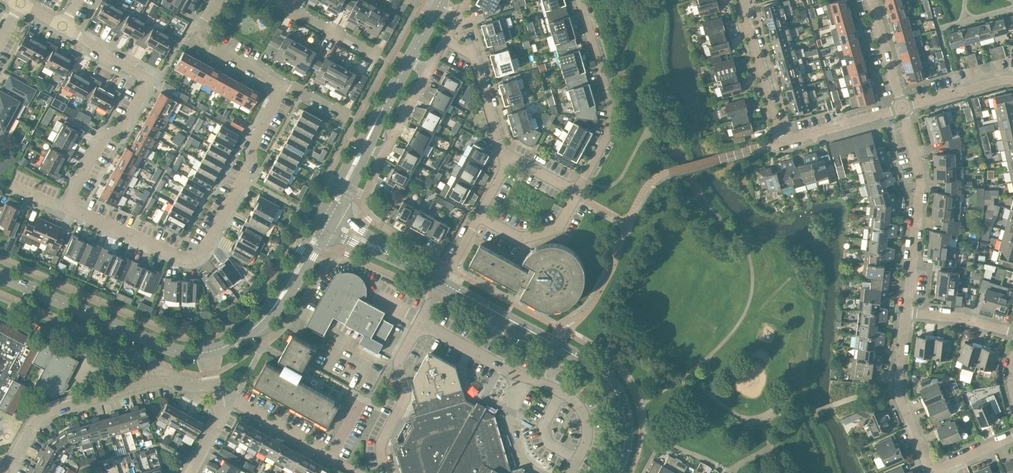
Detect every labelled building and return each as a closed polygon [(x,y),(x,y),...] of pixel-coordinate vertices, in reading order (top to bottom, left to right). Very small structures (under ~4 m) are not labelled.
[(105,22),(114,5),(105,0),(105,1),(103,0),(101,0),(91,19),(96,22),(99,18),(105,22)] [(190,13),(196,2),(192,0),(172,0),(171,1),(169,0),(163,0),(161,4),(176,12),(179,6),(190,13)] [(349,4),(342,0),(325,0),(324,2),(329,5),(327,8),(337,14),(342,5),(347,7),(349,4)] [(369,15),(374,6),(369,3),(371,0),(358,0),(356,3),(351,0),(349,4),(369,15)] [(485,17),(492,14),(499,2),(495,0),(478,0),(477,3),(481,5),(485,17)] [(547,16),(567,10),(565,4),(566,4),(565,0),(540,0),(539,0),(540,2),(543,1),(547,16)] [(700,15),(720,10),(719,5),(721,5),(720,0),(699,0),(700,3),(699,3),(699,4),(697,4),(700,15)] [(849,8),(847,0),(838,0),(826,3),(828,9),(825,10),(827,15),(849,8)] [(889,10),(911,4),(910,0),(908,0),(904,1),(903,0),(886,0),(889,10)] [(764,15),(764,18),(793,10),(791,6),(784,8),(782,1),(764,6),(766,14),(764,15)] [(364,24),(369,15),(349,4),(347,7),(352,10),(347,19),(357,25),(359,21),(364,24)] [(889,10),(892,21),(908,16),(906,10),(912,9),(911,4),(889,10)] [(110,29),(115,32),(126,13),(123,11),(124,10),(114,5),(105,22),(112,26),(110,29)] [(369,15),(395,29),(401,17),(396,14),(393,19),(388,16),(391,10),(381,5),(379,8),(374,6),(369,15)] [(934,7),(936,16),(942,15),(940,5),(934,7)] [(836,23),(852,19),(849,8),(827,15),(828,19),(830,18),(832,24),(836,23)] [(548,32),(549,34),(573,27),(570,16),(569,16),(567,10),(547,16),(551,31),(548,32)] [(768,20),(770,28),(788,23),(786,16),(794,14),(793,10),(764,18),(765,21),(768,20)] [(123,32),(129,35),(139,18),(129,13),(129,14),(126,13),(115,32),(121,35),(123,32)] [(383,38),(388,41),(395,29),(369,15),(364,24),(369,27),(367,30),(377,36),(381,30),(386,32),(383,38)] [(482,24),(485,35),(509,28),(506,17),(493,21),(492,16),(485,18),(486,23),(482,24)] [(892,21),(895,31),(917,24),(916,20),(909,22),(908,16),(892,21)] [(1003,18),(1007,32),(1012,30),(1012,16),(1003,18)] [(710,39),(729,33),(726,21),(723,22),(722,17),(703,23),(706,34),(707,33),(708,34),(710,39)] [(134,43),(140,46),(150,26),(147,24),(148,23),(139,18),(129,35),(136,39),(134,43)] [(993,36),(1007,32),(1003,18),(989,22),(993,36)] [(832,35),(855,29),(852,19),(836,23),(837,29),(831,31),(832,35)] [(979,40),(993,36),(989,22),(976,26),(979,40)] [(769,35),(770,39),(798,31),(797,27),(789,29),(788,23),(770,28),(772,35),(769,35)] [(895,31),(897,41),(913,36),(912,31),(918,29),(917,24),(895,31)] [(147,45),(154,48),(163,32),(153,26),(153,27),(150,26),(140,46),(145,48),(147,45)] [(965,43),(979,40),(976,26),(962,30),(965,43)] [(271,39),(297,53),(302,44),(297,41),(299,37),(289,32),(285,38),(280,35),(283,30),(278,27),(271,39)] [(553,35),(557,50),(577,44),(575,38),(576,37),(573,27),(549,34),(549,36),(553,35)] [(493,44),(494,48),(507,44),(506,40),(512,38),(509,28),(485,35),(488,46),(493,44)] [(842,43),(858,39),(855,29),(832,35),(834,40),(840,38),(842,43)] [(20,52),(29,57),(39,41),(32,37),(34,33),(28,30),(18,50),(21,51),(20,52)] [(951,47),(965,43),(962,30),(947,34),(951,47)] [(773,41),(775,48),(793,43),(792,37),(799,35),(798,31),(770,39),(771,42),(773,41)] [(158,56),(164,59),(175,39),(172,38),(172,37),(163,32),(154,48),(160,52),(158,56)] [(710,61),(721,58),(720,54),(731,51),(730,46),(733,45),(729,33),(710,39),(711,44),(710,44),(711,45),(709,45),(712,55),(709,56),(710,61)] [(897,41),(900,51),(923,45),(921,39),(915,41),(913,36),(897,41)] [(292,62),(297,53),(271,39),(265,51),(270,54),(272,50),(277,53),(274,58),(285,63),(287,59),(292,62)] [(838,55),(860,49),(858,39),(842,43),(843,49),(837,51),(838,55)] [(39,62),(42,63),(53,44),(47,41),(45,44),(39,41),(29,57),(39,63),(39,62)] [(297,53),(317,64),(319,60),(314,58),(319,48),(309,43),(306,46),(302,44),(297,53)] [(775,56),(776,59),(792,55),(804,52),(803,48),(795,50),(793,43),(775,48),(777,56),(775,56)] [(44,66),(54,71),(63,54),(56,50),(58,47),(53,44),(42,63),(45,64),(44,66)] [(490,53),(494,64),(512,59),(509,48),(508,48),(507,44),(494,48),(495,52),(490,53)] [(558,65),(559,67),(583,60),(580,49),(579,50),(577,44),(557,50),(561,64),(558,65)] [(900,51),(903,61),(919,57),(918,51),(924,49),(923,45),(900,51)] [(996,47),(999,59),(1006,57),(1003,45),(996,47)] [(990,49),(993,61),(999,59),(996,47),(990,49)] [(847,64),(863,59),(860,49),(838,55),(839,60),(846,58),(847,64)] [(174,68),(184,74),(193,57),(183,51),(174,68)] [(792,55),(776,59),(777,63),(779,62),(781,69),(799,64),(803,63),(801,57),(805,56),(804,52),(792,55)] [(315,67),(317,64),(297,53),(292,62),(296,65),(294,68),(305,74),(310,65),(315,67)] [(968,55),(972,67),(978,65),(975,53),(968,55)] [(72,66),(77,57),(72,54),(70,58),(63,54),(54,71),(63,76),(64,75),(66,76),(72,66)] [(317,64),(337,75),(342,66),(337,63),(339,59),(329,54),(323,63),(319,60),(317,64)] [(962,56),(965,68),(972,67),(968,55),(962,56)] [(184,74),(193,79),(202,62),(193,57),(184,74)] [(903,61),(906,71),(928,65),(927,61),(921,62),(919,57),(903,61)] [(721,80),(741,74),(737,62),(735,63),(733,58),(722,62),(721,58),(710,61),(711,65),(714,64),(717,74),(715,74),(717,81),(721,80)] [(501,74),(503,78),(509,76),(508,72),(515,70),(512,59),(494,64),(497,75),(501,74)] [(863,59),(847,64),(841,66),(844,76),(866,70),(863,59)] [(562,68),(567,83),(587,77),(585,71),(586,71),(583,60),(559,67),(559,69),(562,68)] [(193,79),(202,84),(212,67),(202,62),(193,79)] [(332,84),(337,75),(317,64),(315,67),(320,70),(314,79),(325,85),(327,81),(332,84)] [(781,77),(782,80),(810,72),(809,68),(801,71),(799,64),(781,69),(783,76),(781,77)] [(337,75),(362,89),(368,76),(363,74),(361,77),(356,75),(359,70),(348,65),(346,68),(342,66),(337,75)] [(906,71),(909,82),(931,76),(928,65),(906,71)] [(63,88),(73,93),(82,76),(75,72),(77,69),(72,66),(66,76),(61,85),(64,87),(63,88)] [(202,84),(212,89),(221,72),(212,67),(202,84)] [(847,86),(869,80),(866,70),(844,76),(847,86)] [(212,89),(221,94),(231,78),(221,72),(212,89)] [(785,83),(787,90),(805,85),(803,79),(811,76),(810,72),(782,80),(783,83),(785,83)] [(502,94),(521,89),(518,79),(522,77),(520,73),(509,76),(503,78),(504,82),(499,83),(502,94)] [(440,85),(456,94),(464,80),(454,75),(453,78),(446,74),(440,85)] [(720,86),(723,97),(743,91),(741,87),(744,86),(741,74),(721,80),(722,85),(722,86),(720,86)] [(350,98),(355,101),(362,89),(337,75),(332,84),(336,87),(334,90),(345,96),(348,91),(352,93),(350,98)] [(23,103),(26,105),(35,90),(10,76),(4,87),(5,88),(3,91),(2,92),(23,103)] [(83,97),(86,98),(96,79),(91,76),(89,80),(82,76),(73,93),(82,98),(83,97)] [(568,99),(569,101),(593,93),(590,83),(589,83),(587,77),(567,83),(571,98),(568,99)] [(221,94),(231,99),(240,83),(231,78),(221,94)] [(88,101),(97,106),(106,89),(100,85),(102,82),(96,79),(86,98),(88,100),(88,101)] [(850,96),(872,90),(869,80),(847,86),(850,96)] [(161,87),(173,93),(176,88),(165,82),(161,87)] [(231,99),(240,105),(250,88),(240,83),(231,99)] [(434,95),(451,104),(456,94),(440,85),(434,95)] [(787,98),(788,101),(816,93),(815,89),(807,91),(805,85),(787,90),(789,97),(787,98)] [(240,105),(250,110),(259,93),(250,88),(240,105)] [(107,110),(110,112),(121,92),(115,89),(113,93),(106,89),(97,106),(107,111),(107,110)] [(511,108),(518,106),(517,102),(524,100),(521,89),(502,94),(506,105),(510,104),(511,108)] [(15,118),(23,103),(2,92),(3,91),(0,90),(0,109),(15,118)] [(853,107),(859,105),(875,101),(872,90),(850,96),(853,107)] [(156,102),(172,111),(178,101),(161,92),(156,102)] [(995,107),(1012,103),(1012,99),(1011,92),(993,97),(995,107)] [(572,101),(577,116),(598,118),(596,111),(597,111),(595,105),(596,104),(593,93),(569,101),(569,102),(572,101)] [(791,104),(793,111),(794,111),(795,115),(812,110),(809,99),(817,97),(816,93),(788,101),(788,104),(791,104)] [(429,105),(445,114),(451,104),(434,95),(429,105)] [(732,120),(752,115),(749,103),(746,104),(745,99),(725,105),(728,115),(730,115),(730,116),(731,115),(732,120)] [(150,111),(167,120),(172,111),(156,102),(150,111)] [(997,118),(1012,114),(1012,103),(995,107),(997,118)] [(423,115),(440,124),(445,114),(429,105),(423,115)] [(511,124),(529,118),(526,108),(519,110),(518,106),(511,108),(513,112),(508,113),(511,124)] [(964,109),(967,121),(973,119),(970,107),(964,109)] [(4,137),(15,118),(0,109),(0,134),(4,137)] [(298,119),(315,128),(320,119),(303,109),(298,119)] [(145,121),(162,130),(167,120),(150,111),(145,121)] [(926,117),(929,130),(948,124),(945,112),(926,117)] [(1000,129),(1012,126),(1012,114),(997,118),(1000,129)] [(418,125),(434,134),(440,124),(423,115),(418,125)] [(733,138),(734,144),(746,141),(745,135),(754,132),(753,128),(755,127),(752,115),(732,120),(734,125),(733,126),(732,127),(734,137),(733,138)] [(577,116),(568,131),(588,142),(593,132),(592,131),(595,126),(594,125),(598,118),(577,116)] [(534,146),(542,132),(534,128),(532,129),(529,118),(511,124),(514,135),(519,133),(520,136),(519,138),(520,138),(521,139),(522,141),(523,142),(524,143),(525,143),(526,144),(528,145),(529,145),(531,145),(532,146),(534,146)] [(229,125),(241,131),(244,125),(233,119),(229,125)] [(293,127),(310,137),(315,128),(298,119),(293,127)] [(58,132),(74,141),(78,134),(82,136),(85,131),(65,120),(64,123),(63,122),(58,132)] [(140,130),(157,139),(162,130),(145,121),(140,130)] [(948,138),(950,145),(961,144),(962,144),(960,134),(959,135),(957,130),(950,132),(948,124),(929,130),(933,142),(948,138)] [(216,134),(233,143),(238,134),(221,125),(216,134)] [(412,135),(429,144),(434,134),(418,125),(412,135)] [(1002,139),(1012,137),(1012,126),(1000,129),(1002,139)] [(288,136),(305,146),(310,137),(293,127),(288,136)] [(135,140),(152,149),(157,139),(140,130),(135,140)] [(172,135),(182,141),(185,136),(175,131),(172,135)] [(568,131),(563,141),(582,151),(588,142),(568,131)] [(52,144),(72,155),(74,150),(71,148),(74,141),(58,132),(52,141),(53,142),(52,144)] [(869,145),(875,144),(871,132),(865,133),(869,145)] [(859,135),(863,147),(869,145),(865,133),(859,135)] [(211,143),(228,152),(233,143),(216,134),(211,143)] [(170,140),(180,145),(182,141),(172,135),(170,140)] [(407,145),(423,154),(429,144),(412,135),(407,145)] [(853,137),(857,149),(863,147),(859,135),(853,137)] [(283,145),(301,155),(305,146),(288,136),(283,145)] [(855,149),(857,149),(853,137),(847,138),(851,150),(855,149)] [(1005,150),(1012,148),(1012,137),(1002,139),(1005,150)] [(845,152),(851,150),(847,138),(841,140),(845,152)] [(130,149),(143,156),(146,158),(152,149),(135,140),(130,149)] [(839,154),(845,152),(841,140),(835,142),(839,154)] [(555,156),(573,166),(576,161),(577,161),(582,151),(563,141),(555,156)] [(833,155),(839,154),(835,142),(829,143),(833,155)] [(206,152),(223,161),(228,152),(211,143),(206,152)] [(467,156),(484,165),(490,154),(482,150),(484,148),(474,143),(467,156)] [(44,156),(61,165),(65,158),(69,160),(72,155),(52,144),(50,147),(49,147),(44,156)] [(855,149),(858,159),(859,161),(886,153),(884,146),(876,148),(875,144),(869,145),(863,147),(857,149),(855,149)] [(934,154),(935,167),(955,167),(955,159),(962,158),(961,144),(950,145),(950,154),(934,154)] [(278,154),(296,164),(301,155),(283,145),(278,154)] [(401,155),(418,164),(423,154),(407,145),(401,155)] [(121,157),(138,166),(143,156),(130,149),(126,147),(121,157)] [(16,160),(7,148),(0,154),(0,173),(16,160)] [(1007,160),(1012,159),(1012,148),(1005,150),(1007,160)] [(201,161),(218,170),(223,161),(206,152),(201,161)] [(817,181),(816,181),(817,183),(819,183),(818,181),(829,178),(830,182),(836,180),(829,154),(818,157),(816,152),(810,154),(817,181)] [(859,162),(862,172),(881,167),(880,162),(888,159),(886,153),(859,161),(858,159),(856,160),(857,162),(859,162)] [(273,163),(291,173),(296,164),(278,154),(273,163)] [(800,165),(806,184),(816,181),(817,181),(810,154),(804,155),(805,164),(800,165)] [(396,165),(412,174),(418,164),(401,155),(396,165)] [(39,169),(58,180),(61,174),(58,172),(61,165),(44,156),(39,165),(40,166),(39,169)] [(462,166),(478,175),(484,165),(467,156),(462,166)] [(116,166),(133,175),(138,166),(121,157),(116,166)] [(794,187),(793,188),(793,190),(796,189),(795,187),(806,184),(800,165),(796,166),(792,159),(786,160),(794,187)] [(777,171),(782,191),(793,188),(794,187),(786,160),(781,162),(782,170),(777,171)] [(196,170),(213,179),(218,170),(201,161),(196,170)] [(268,172),(286,182),(291,173),(273,163),(268,172)] [(397,183),(405,187),(412,174),(396,165),(387,181),(395,186),(397,183)] [(111,175),(127,185),(133,175),(116,166),(111,175)] [(456,176),(473,185),(478,175),(462,166),(456,176)] [(963,166),(955,167),(935,167),(936,180),(947,180),(947,187),(963,187),(964,187),(963,166)] [(768,186),(771,194),(782,191),(777,171),(772,173),(771,167),(758,171),(762,187),(768,186)] [(862,172),(865,183),(865,184),(892,176),(891,171),(882,171),(881,167),(862,172)] [(188,176),(188,177),(209,188),(213,179),(196,170),(191,178),(188,176)] [(263,181),(281,191),(286,182),(268,172),(263,181)] [(105,185),(122,194),(127,185),(111,175),(105,185)] [(451,186),(467,195),(473,185),(456,176),(451,186)] [(865,185),(868,195),(888,190),(886,185),(894,182),(892,176),(865,184),(865,183),(863,183),(863,184),(863,185),(865,185)] [(183,186),(200,195),(205,187),(208,188),(209,188),(188,177),(183,186)] [(100,195),(117,204),(122,194),(105,185),(100,195)] [(178,195),(195,204),(200,195),(183,186),(178,195)] [(445,197),(462,206),(467,195),(451,186),(445,197)] [(935,192),(934,205),(954,208),(954,207),(961,208),(963,187),(947,187),(946,194),(935,192)] [(868,195),(871,203),(871,205),(897,203),(895,193),(889,195),(888,190),(868,195)] [(173,203),(190,213),(195,204),(178,195),(173,203)] [(253,211),(270,220),(278,206),(259,195),(256,201),(258,202),(253,211)] [(397,218),(408,224),(417,208),(404,200),(399,209),(401,211),(397,218)] [(444,205),(452,209),(455,205),(447,201),(444,205)] [(131,213),(136,216),(142,205),(137,202),(131,213)] [(13,236),(19,222),(13,219),(18,208),(5,203),(0,215),(0,223),(6,226),(3,231),(13,236)] [(168,212),(185,222),(190,213),(173,203),(168,212)] [(871,207),(870,215),(890,217),(890,212),(896,213),(897,203),(871,205),(871,203),(868,204),(869,207),(871,207)] [(943,226),(959,228),(960,228),(960,221),(959,221),(960,216),(961,208),(954,207),(954,208),(934,205),(932,218),(944,219),(943,226)] [(408,224),(418,229),(427,213),(417,208),(408,224)] [(168,224),(180,231),(185,222),(168,212),(164,210),(156,224),(165,229),(168,224)] [(247,218),(243,224),(263,234),(270,220),(253,211),(248,219),(247,218)] [(418,229),(428,235),(437,218),(427,213),(418,229)] [(870,215),(869,226),(868,227),(897,230),(897,224),(889,222),(890,217),(870,215)] [(38,247),(40,241),(49,222),(38,217),(34,226),(27,223),(20,240),(31,245),(32,243),(38,247)] [(428,235),(439,241),(443,234),(445,235),(450,226),(437,218),(428,235)] [(1012,232),(1012,220),(1008,219),(1005,229),(1012,232)] [(44,251),(55,256),(62,239),(56,236),(60,227),(49,222),(40,241),(47,244),(44,251)] [(237,239),(255,249),(259,251),(264,242),(260,240),(263,234),(243,224),(240,230),(242,231),(237,239)] [(868,228),(867,239),(887,241),(887,236),(896,236),(897,230),(868,227),(869,226),(867,226),(866,228),(868,228)] [(929,244),(949,246),(950,238),(957,239),(959,228),(943,226),(942,232),(931,231),(929,244)] [(1012,243),(1012,232),(1005,229),(1002,240),(1012,243)] [(63,254),(79,261),(87,242),(78,238),(79,237),(72,234),(63,254)] [(228,253),(247,263),(255,249),(237,239),(233,248),(231,247),(228,253)] [(867,239),(866,249),(866,251),(894,254),(895,248),(886,246),(887,241),(867,239)] [(1012,254),(1012,243),(1002,240),(999,250),(1012,254)] [(79,261),(93,267),(102,247),(96,244),(95,246),(87,242),(79,261)] [(520,296),(538,305),(540,306),(543,307),(546,308),(548,309),(551,309),(554,309),(557,308),(560,308),(563,307),(565,306),(568,305),(570,304),(573,302),(575,300),(577,298),(579,296),(580,294),(582,291),(583,288),(584,286),(585,283),(585,280),(585,277),(585,275),(585,272),(585,269),(584,266),(583,263),(582,261),(580,258),(579,256),(577,254),(575,252),(573,250),(570,248),(568,247),(564,245),(562,244),(559,244),(556,243),(553,243),(551,243),(548,243),(545,244),(542,245),(540,246),(537,247),(535,248),(532,250),(530,252),(528,254),(526,256),(525,258),(523,261),(531,265),(528,270),(481,244),(479,247),(470,263),(518,290),(522,283),(526,285),(520,296)] [(929,244),(928,256),(940,258),(939,264),(954,266),(956,247),(949,246),(929,244)] [(93,267),(108,273),(116,255),(107,251),(108,250),(102,247),(93,267)] [(866,252),(864,262),(884,265),(885,260),(893,260),(894,254),(866,251),(866,249),(864,249),(864,252),(866,252)] [(1012,266),(1012,254),(999,250),(996,261),(1012,266)] [(108,273),(123,280),(132,260),(126,257),(125,259),(116,255),(108,273)] [(216,269),(228,285),(241,276),(228,258),(223,262),(224,264),(216,269)] [(123,280),(138,286),(146,268),(137,264),(138,263),(132,260),(123,280)] [(872,276),(871,282),(888,284),(890,270),(884,270),(884,265),(864,262),(863,275),(872,276)] [(937,283),(963,286),(964,274),(967,274),(967,267),(955,266),(954,272),(939,270),(937,283)] [(138,286),(153,293),(162,273),(156,270),(155,272),(146,268),(138,286)] [(202,278),(215,295),(228,285),(216,269),(208,275),(207,273),(202,278)] [(360,342),(378,352),(394,324),(382,318),(385,311),(365,300),(367,294),(367,287),(364,281),(360,276),(354,272),(347,271),(341,273),(335,276),(331,282),(306,326),(323,336),(334,317),(365,334),(360,342)] [(164,299),(180,300),(181,280),(171,280),(172,278),(165,277),(164,299)] [(180,300),(197,301),(198,279),(191,279),(191,281),(181,280),(180,300)] [(981,308),(994,311),(1001,285),(989,282),(989,281),(983,279),(979,291),(985,293),(981,308)] [(862,287),(860,299),(880,301),(881,297),(887,297),(888,284),(871,282),(870,288),(862,287)] [(947,304),(963,306),(964,299),(962,299),(963,286),(937,283),(936,296),(948,298),(947,304)] [(1006,315),(1009,306),(1012,307),(1012,289),(1001,285),(994,311),(1006,315)] [(860,299),(859,310),(859,311),(887,314),(888,308),(880,306),(880,301),(860,299)] [(859,312),(858,323),(878,325),(878,321),(887,320),(887,314),(859,311),(859,310),(857,310),(857,312),(859,312)] [(1,400),(0,401),(0,409),(11,415),(27,386),(15,380),(18,373),(24,376),(39,347),(25,340),(27,336),(0,321),(0,399),(1,400)] [(856,335),(885,338),(885,332),(877,330),(878,325),(858,323),(856,334),(856,335)] [(254,385),(328,426),(341,404),(298,380),(302,372),(302,371),(316,346),(293,334),(279,359),(286,364),(282,371),(266,362),(254,385)] [(856,336),(855,347),(875,349),(875,344),(884,344),(885,338),(856,335),(856,334),(854,334),(854,336),(856,336)] [(932,357),(934,336),(928,335),(928,338),(917,336),(915,355),(927,357),(926,358),(928,358),(928,357),(932,357)] [(937,358),(949,359),(951,340),(941,339),(941,336),(934,336),(932,357),(936,358),(936,359),(937,359),(937,358)] [(976,365),(982,345),(976,343),(975,345),(965,342),(959,360),(963,362),(961,367),(974,371),(976,365)] [(981,367),(992,370),(998,352),(987,349),(988,346),(982,345),(976,365),(980,366),(979,367),(981,368),(981,367)] [(854,359),(882,362),(883,356),(874,354),(875,349),(855,347),(854,358),(854,359)] [(414,378),(420,400),(438,394),(442,396),(444,393),(462,387),(456,366),(429,351),(414,378)] [(85,355),(40,367),(45,387),(91,375),(85,355)] [(869,379),(871,380),(873,368),(881,369),(882,362),(854,359),(854,358),(852,357),(851,360),(854,360),(852,377),(853,378),(869,379)] [(555,378),(565,383),(568,378),(558,373),(555,378)] [(923,388),(920,390),(924,400),(922,401),(925,407),(945,398),(943,394),(947,392),(942,380),(938,382),(936,379),(931,381),(929,378),(921,382),(923,388)] [(971,404),(982,428),(988,426),(987,423),(997,419),(995,413),(1001,410),(994,394),(971,404)] [(930,412),(934,422),(951,414),(947,403),(948,403),(947,401),(946,402),(945,398),(925,407),(927,413),(930,412)] [(523,467),(511,470),(495,415),(479,420),(476,424),(468,419),(470,415),(466,399),(409,415),(411,421),(406,422),(397,438),(399,443),(394,445),(402,472),(525,472),(523,467)] [(158,418),(167,423),(178,404),(174,403),(173,406),(166,403),(158,418)] [(167,423),(176,428),(185,413),(179,409),(181,406),(178,404),(167,423)] [(868,422),(874,436),(892,428),(887,418),(885,419),(879,404),(858,413),(863,424),(868,422)] [(134,406),(140,427),(150,424),(145,407),(139,409),(138,405),(134,406)] [(125,413),(130,430),(140,427),(134,406),(130,407),(131,411),(125,413)] [(114,412),(120,433),(130,430),(125,413),(119,415),(118,411),(114,412)] [(105,418),(111,436),(120,433),(114,412),(110,413),(111,417),(105,418)] [(176,428),(185,433),(195,414),(192,412),(190,416),(185,413),(176,428)] [(185,433),(194,438),(203,423),(197,419),(199,416),(195,414),(185,433)] [(95,418),(101,439),(111,436),(105,418),(99,420),(98,417),(95,418)] [(86,424),(91,441),(101,439),(95,418),(91,419),(92,422),(86,424)] [(945,425),(935,430),(936,432),(936,433),(938,436),(940,435),(944,445),(962,437),(957,427),(958,426),(957,425),(956,425),(955,421),(951,423),(950,419),(944,422),(945,425)] [(240,441),(249,425),(240,420),(228,440),(238,445),(240,441)] [(75,424),(81,444),(82,449),(92,446),(91,441),(86,424),(80,426),(79,423),(75,424)] [(57,437),(67,450),(71,447),(81,444),(75,424),(71,425),(72,428),(66,430),(57,437)] [(249,446),(258,430),(249,425),(240,441),(249,446)] [(258,451),(267,435),(258,430),(249,446),(258,451)] [(267,456),(276,439),(267,435),(258,451),(267,456)] [(39,451),(58,462),(63,452),(67,450),(57,437),(47,444),(44,450),(41,448),(39,451)] [(882,455),(886,465),(904,458),(899,446),(896,448),(891,437),(875,444),(880,456),(882,455)] [(276,461),(285,444),(276,439),(267,456),(276,461)] [(283,468),(285,465),(294,449),(285,444),(276,461),(274,463),(283,468)] [(285,465),(294,470),(303,454),(294,449),(285,465)] [(37,462),(53,471),(58,462),(39,451),(37,455),(40,456),(37,462)] [(298,472),(304,472),(311,459),(303,454),(294,470),(298,472)] [(656,472),(671,472),(678,460),(669,455),(663,465),(654,460),(649,469),(656,472)] [(320,464),(311,459),(304,472),(315,472),(320,464)] [(227,472),(239,472),(241,469),(225,460),(220,469),(227,472)] [(688,465),(678,460),(671,472),(683,472),(688,465)] [(36,472),(52,472),(53,471),(37,462),(34,468),(31,466),(29,469),(36,472)] [(330,469),(320,464),(315,472),(328,472),(330,469)]
